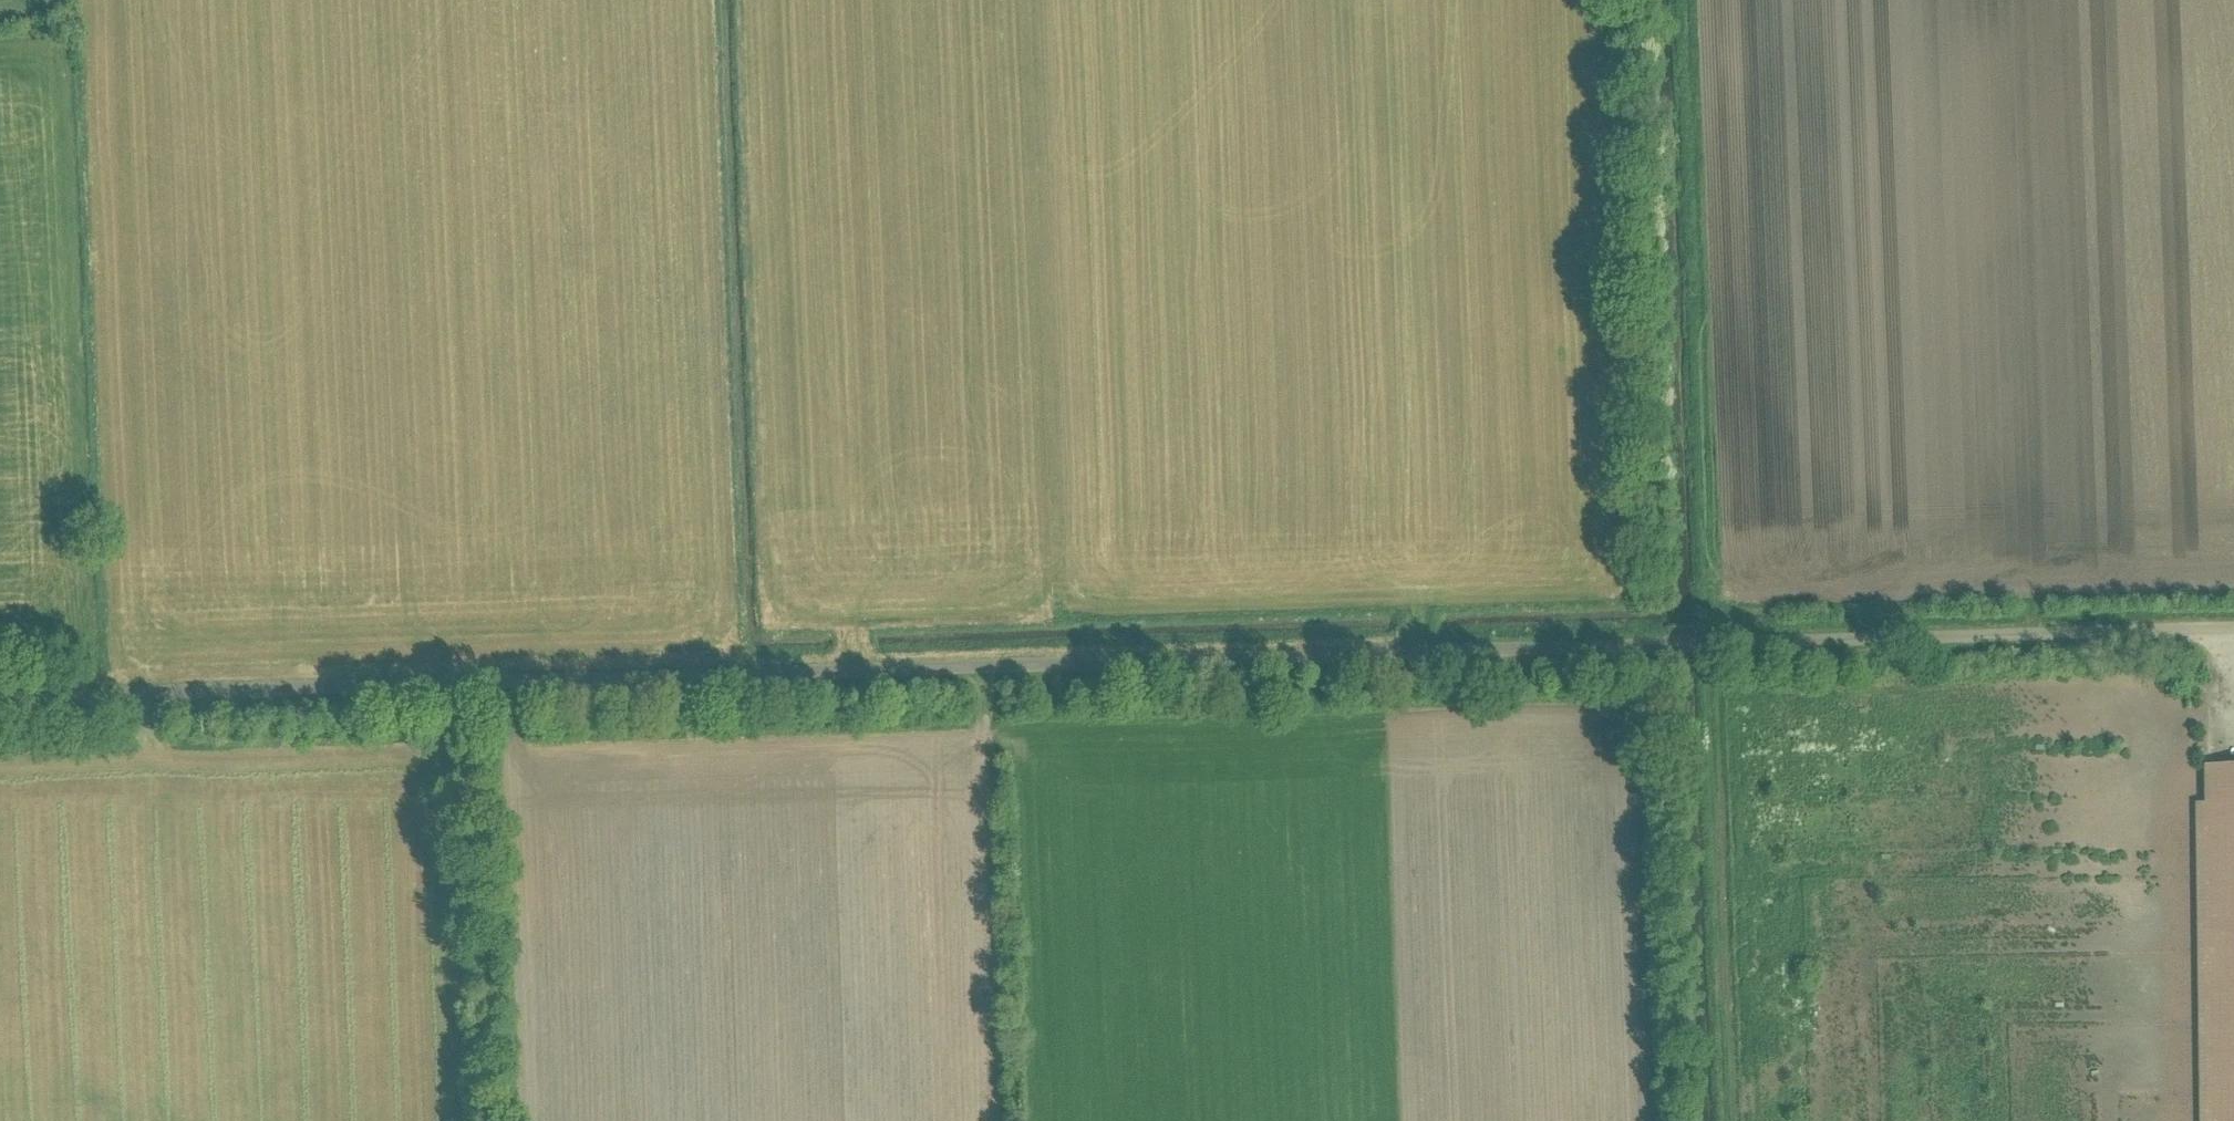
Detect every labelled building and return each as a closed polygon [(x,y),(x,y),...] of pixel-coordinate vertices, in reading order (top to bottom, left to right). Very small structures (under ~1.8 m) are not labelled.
[(2205,771),(2205,808),(2196,808),(2201,1120),(2233,1120),(2233,771),(2205,771)]
